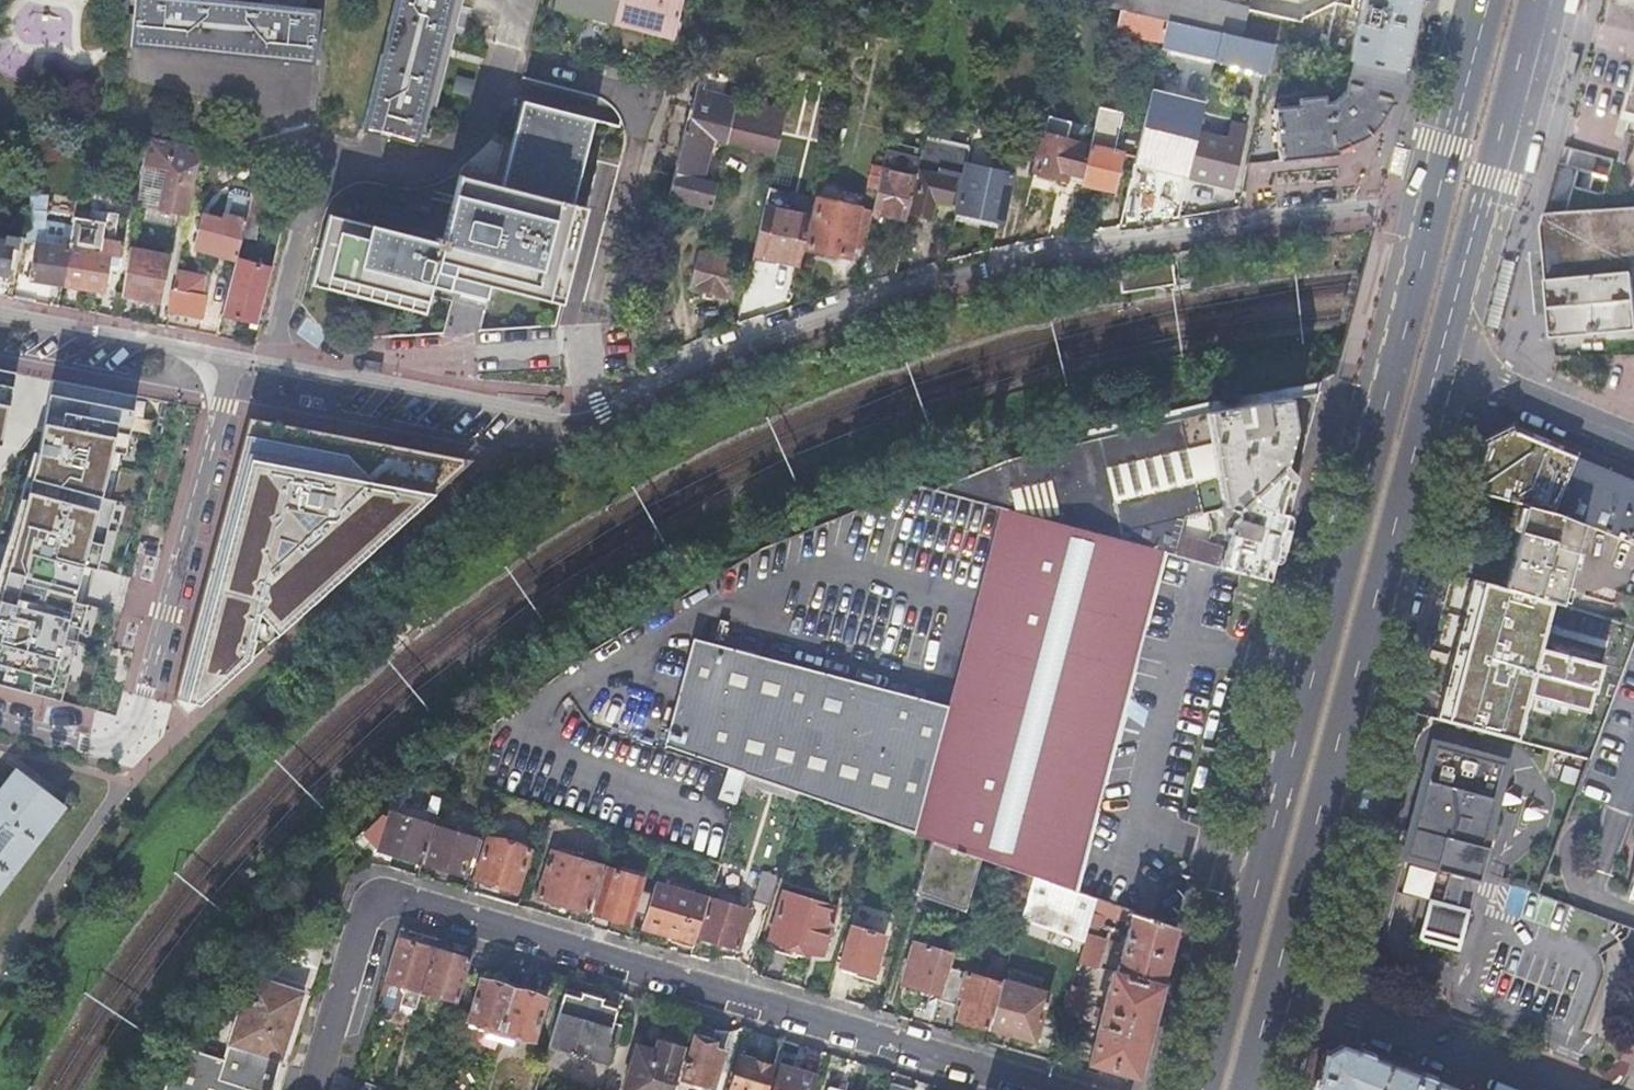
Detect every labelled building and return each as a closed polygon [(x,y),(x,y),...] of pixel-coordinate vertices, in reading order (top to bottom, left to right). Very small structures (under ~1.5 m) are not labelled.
[(133,46),(315,63),(321,9),(298,6),(230,0),(137,0),(133,46)] [(365,130),(418,143),(421,133),(431,135),(434,122),(465,0),(397,0),(365,130)] [(613,22),(618,0),(556,0),(554,7),(584,14),(613,22)] [(613,22),(671,36),(681,0),(618,0),(613,22)] [(1402,72),(1417,0),(1353,0),(1352,6),(1335,3),(1302,18),(1301,21),(1249,9),(1251,0),(1081,0),(1121,9),(1170,20),(1222,32),(1252,39),(1277,44),(1352,60),(1402,72)] [(1166,37),(1170,20),(1121,9),(1116,30),(1165,41),(1166,37)] [(1166,37),(1218,50),(1222,32),(1170,20),(1166,37)] [(1252,39),(1222,32),(1218,50),(1215,61),(1270,73),(1277,44),(1252,39)] [(1398,91),(1402,72),(1352,60),(1345,94),(1334,102),(1274,108),(1280,160),(1323,155),(1347,145),(1366,129),(1385,115),(1398,91)] [(713,139),(727,143),(737,101),(703,93),(695,91),(691,109),(676,167),(668,199),(690,204),(711,209),(717,184),(703,180),(713,139)] [(1151,96),(1134,164),(1161,171),(1187,177),(1188,175),(1198,132),(1204,109),(1151,96)] [(727,143),(777,154),(786,113),(737,101),(727,143)] [(437,241),(331,215),(313,285),(426,313),(430,295),(432,286),(456,292),(489,300),(493,285),(528,293),(562,302),(594,172),(596,162),(615,167),(621,142),(621,141),(621,140),(621,139),(621,137),(621,135),(621,134),(621,133),(621,132),(620,131),(620,130),(619,128),(618,128),(618,127),(616,126),(523,102),(501,186),(461,176),(454,200),(445,238),(438,237),(437,241)] [(676,167),(691,109),(690,108),(689,114),(688,113),(675,166),(676,167)] [(1071,121),(1049,116),(1035,171),(1041,172),(1041,175),(1046,177),(1052,178),(1052,175),(1081,182),(1090,144),(1079,142),(1080,135),(1069,132),(1071,121)] [(1090,144),(1081,182),(1097,186),(1113,189),(1122,152),(1113,150),(1117,132),(1094,127),(1090,144)] [(1238,137),(1236,142),(1243,143),(1247,129),(1240,128),(1238,137)] [(1230,140),(1198,132),(1188,175),(1211,180),(1233,186),(1243,143),(1236,142),(1238,137),(1231,135),(1230,140)] [(183,145),(178,144),(150,138),(139,205),(165,210),(191,215),(204,149),(183,145)] [(921,171),(912,212),(921,214),(930,216),(934,200),(958,205),(968,164),(972,148),(925,138),(922,148),(918,170),(921,171)] [(890,216),(907,220),(916,177),(918,170),(922,148),(890,141),(883,167),(879,187),(874,211),(873,212),(890,216)] [(612,176),(615,167),(596,162),(594,172),(612,176)] [(1560,163),(1543,228),(1545,247),(1553,338),(1633,331),(1633,209),(1567,213),(1578,168),(1560,163)] [(1014,174),(968,164),(958,205),(957,211),(958,211),(981,217),(1004,222),(1014,174)] [(879,187),(883,167),(873,165),(868,185),(879,187)] [(197,250),(238,260),(248,222),(254,198),(255,195),(237,191),(231,194),(226,216),(224,222),(204,217),(197,250)] [(851,247),(859,207),(819,198),(808,247),(829,252),(849,257),(851,247)] [(47,205),(31,203),(28,237),(27,239),(27,242),(37,243),(31,281),(47,284),(63,286),(69,249),(41,244),(43,233),(47,205)] [(777,258),(800,263),(810,215),(765,205),(754,253),(777,258)] [(859,207),(851,247),(864,250),(873,212),(874,211),(859,207)] [(121,269),(125,245),(104,242),(107,224),(75,218),(71,237),(69,249),(63,286),(84,290),(105,293),(109,268),(121,269)] [(71,237),(43,233),(41,244),(69,249),(71,237)] [(17,237),(7,235),(5,241),(0,240),(0,275),(10,277),(17,237)] [(131,251),(123,297),(143,300),(163,304),(172,252),(165,251),(164,257),(131,251)] [(700,253),(692,288),(712,292),(733,297),(742,263),(700,253)] [(242,321),(260,325),(276,264),(269,262),(268,268),(238,260),(224,316),(242,321)] [(207,274),(180,269),(171,312),(187,315),(203,318),(208,293),(203,292),(207,274)] [(432,286),(430,295),(454,301),(456,292),(432,286)] [(454,301),(445,334),(482,332),(489,300),(456,292),(454,301)] [(15,371),(0,368),(0,444),(1,444),(15,371)] [(62,700),(87,604),(83,603),(92,567),(97,568),(115,499),(109,498),(116,465),(118,451),(123,452),(134,393),(51,377),(37,451),(33,450),(0,568),(0,683),(62,700)] [(1215,443),(1221,476),(1043,518),(1162,550),(1168,551),(1268,577),(1282,528),(1300,457),(1309,426),(1295,428),(1290,398),(1210,413),(1162,423),(1008,459),(1001,461),(932,489),(998,507),(1010,489),(1215,443)] [(472,460),(248,417),(174,701),(187,716),(472,460)] [(1552,511),(1574,457),(1511,431),(1487,442),(1474,490),(1528,504),(1552,511)] [(1010,489),(998,507),(1003,508),(1016,511),(1043,518),(1221,476),(1215,443),(1010,489)] [(1574,457),(1552,511),(1582,523),(1633,544),(1633,481),(1574,457)] [(1582,523),(1552,511),(1528,504),(1504,588),(1518,592),(1554,601),(1559,604),(1582,523)] [(1113,758),(1168,551),(1162,550),(1043,518),(1016,511),(963,711),(929,839),(930,839),(982,858),(1033,876),(1072,889),(1078,891),(1113,758)] [(1518,592),(1504,588),(1472,579),(1452,655),(1435,717),(1517,739),(1528,696),(1588,712),(1593,693),(1595,694),(1603,666),(1541,649),(1554,601),(1518,592)] [(929,839),(963,711),(705,642),(676,751),(744,774),(796,792),(802,795),(839,808),(878,821),(917,835),(929,839)] [(1481,845),(1503,763),(1441,746),(1433,751),(1407,854),(1437,862),(1435,869),(1448,873),(1440,904),(1430,901),(1421,936),(1455,945),(1466,911),(1456,908),(1465,877),(1479,881),(1487,847),(1481,845)] [(1548,776),(1557,778),(1561,764),(1553,761),(1548,776)] [(65,804),(19,768),(0,792),(0,888),(65,804)] [(744,774),(741,787),(755,792),(757,785),(794,798),(796,792),(744,774)] [(435,824),(391,811),(388,820),(380,848),(380,849),(402,855),(424,861),(435,824)] [(380,848),(388,820),(384,815),(366,832),(380,848)] [(478,852),(480,844),(474,842),(476,835),(458,830),(439,825),(427,862),(465,873),(472,850),(478,852)] [(489,837),(476,877),(497,884),(518,890),(530,849),(489,837)] [(982,858),(930,839),(915,892),(967,910),(982,858)] [(591,912),(605,867),(553,851),(540,897),(565,905),(591,912)] [(1400,889),(1427,897),(1435,871),(1407,863),(1400,889)] [(609,868),(595,912),(613,918),(630,923),(644,878),(609,868)] [(1625,894),(1633,898),(1633,871),(1625,894)] [(769,903),(778,876),(763,872),(754,899),(769,903)] [(1093,910),(1097,898),(1078,891),(1072,889),(1033,876),(1021,917),(1085,939),(1087,932),(1093,910)] [(708,897),(658,882),(644,927),(669,935),(695,942),(697,936),(708,897)] [(785,892),(768,948),(782,953),(797,957),(800,946),(823,953),(837,908),(785,892)] [(750,910),(708,897),(697,936),(718,942),(738,948),(740,941),(746,943),(752,923),(746,921),(750,910)] [(1166,963),(1176,926),(1097,898),(1093,910),(1116,917),(1131,919),(1125,942),(1112,939),(1110,947),(1122,951),(1117,971),(1113,970),(1105,1001),(1099,1000),(1097,1010),(1102,1011),(1089,1061),(1137,1074),(1144,1044),(1166,963)] [(873,973),(885,934),(854,925),(841,964),(857,969),(873,973)] [(1087,932),(1085,939),(1079,961),(1098,966),(1106,938),(1087,932)] [(417,943),(399,937),(379,1004),(399,1010),(400,1004),(416,1009),(422,990),(435,948),(417,943)] [(914,942),(902,982),(920,987),(937,993),(950,953),(914,942)] [(472,959),(435,948),(422,990),(441,995),(459,1001),(472,959)] [(1001,981),(950,966),(940,999),(956,1004),(958,995),(964,997),(961,1005),(959,1012),(957,1018),(988,1027),(1001,981)] [(486,1029),(501,1033),(514,989),(500,984),(501,978),(494,976),(486,973),(484,979),(482,979),(469,1018),(487,1024),(486,1029)] [(252,974),(250,981),(280,990),(282,984),(252,974)] [(1049,992),(1003,978),(1001,981),(988,1027),(1011,1034),(1035,1041),(1049,992)] [(250,981),(230,1042),(283,1059),(305,991),(294,987),(282,984),(280,990),(250,981)] [(1086,988),(1072,983),(1064,1011),(1078,1015),(1086,988)] [(514,989),(501,1033),(514,1038),(515,1033),(534,1039),(547,999),(545,998),(545,992),(538,990),(531,988),(527,993),(514,989)] [(565,991),(549,1044),(607,1062),(614,1042),(609,1035),(613,1021),(618,1008),(602,1003),(604,998),(583,991),(581,996),(565,991)] [(958,995),(956,1004),(961,1005),(964,997),(958,995)] [(687,1045),(684,1045),(687,1038),(685,1035),(667,1029),(665,1031),(662,1038),(659,1037),(655,1049),(646,1047),(638,1044),(623,1089),(673,1089),(687,1045)] [(696,1040),(685,1079),(713,1087),(724,1050),(715,1048),(715,1045),(714,1045),(715,1041),(707,1038),(699,1036),(698,1041),(696,1040)] [(166,1089),(247,1089),(248,1088),(254,1089),(273,1089),(283,1059),(230,1042),(225,1057),(194,1045),(172,1072),(166,1089)] [(1347,1046),(1323,1059),(1315,1089),(1464,1089),(1347,1046)] [(774,1066),(758,1061),(741,1056),(731,1089),(767,1089),(774,1066)] [(818,1075),(800,1070),(782,1064),(774,1089),(813,1089),(818,1075)]
